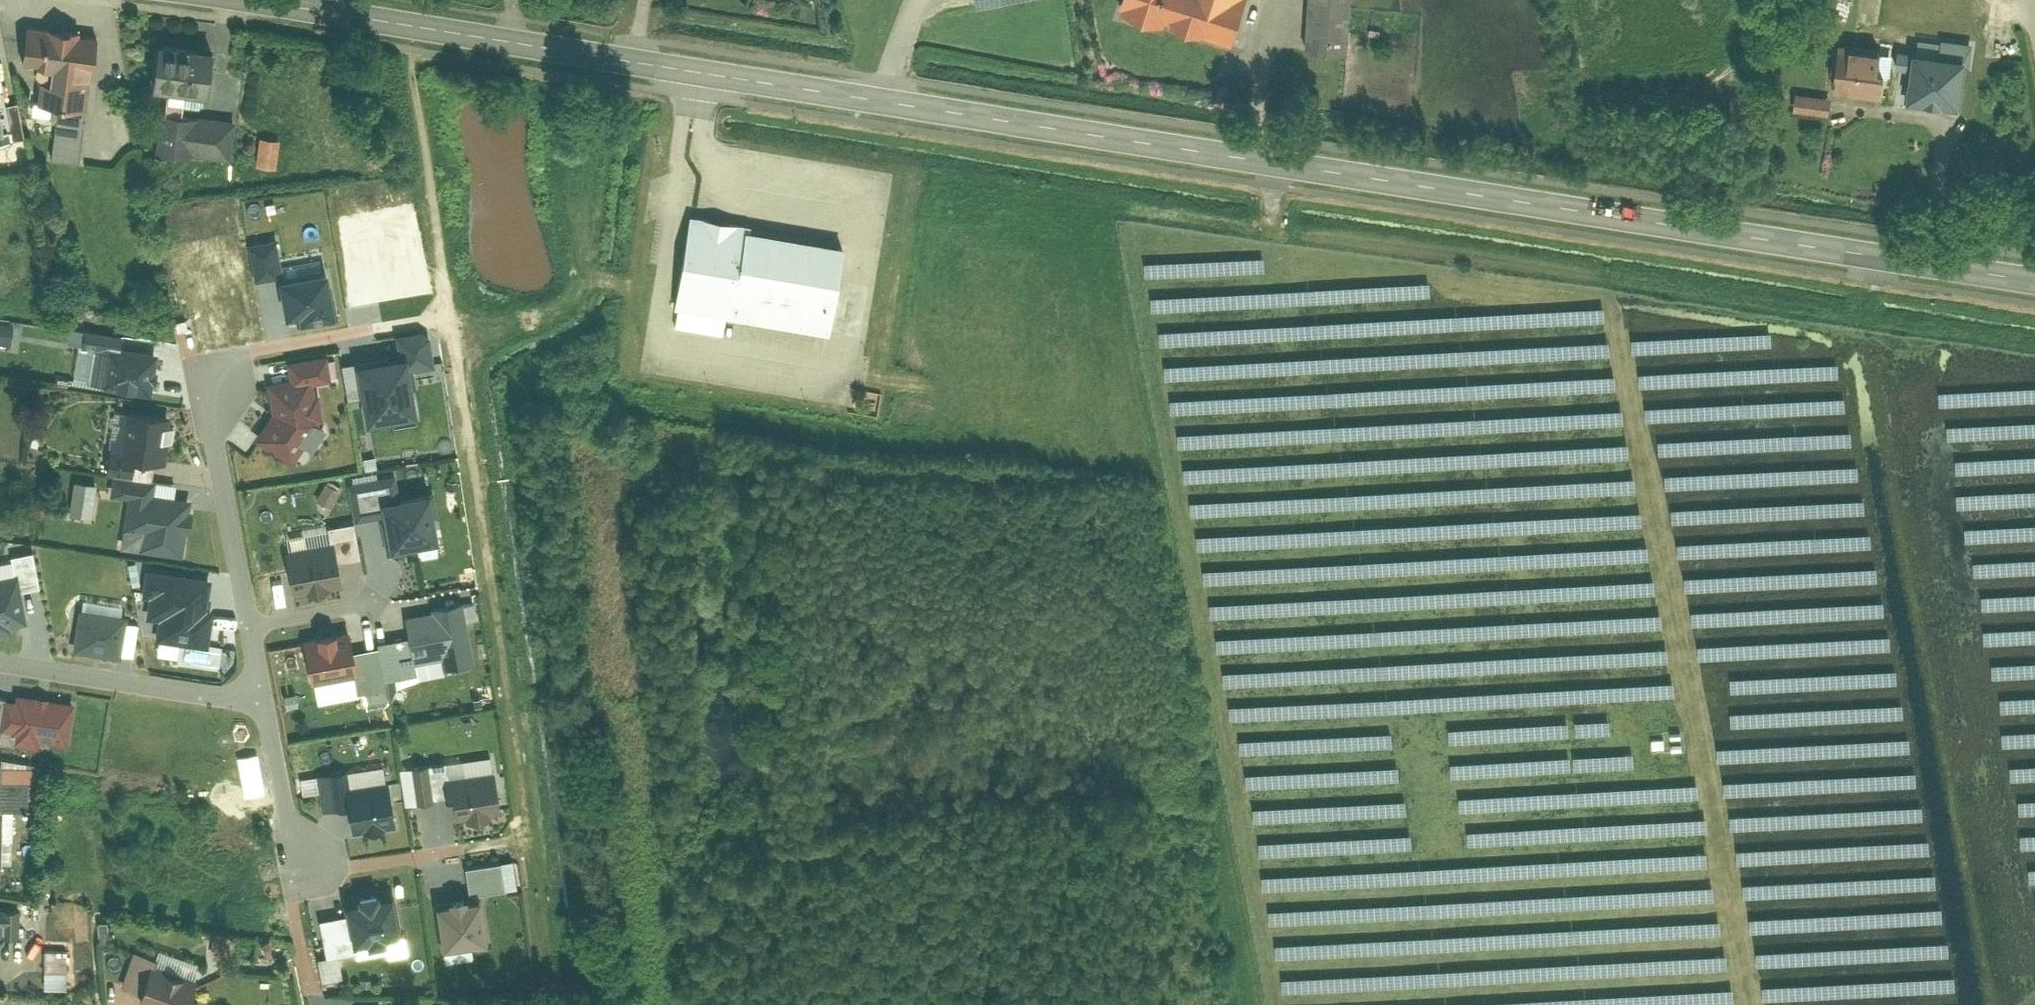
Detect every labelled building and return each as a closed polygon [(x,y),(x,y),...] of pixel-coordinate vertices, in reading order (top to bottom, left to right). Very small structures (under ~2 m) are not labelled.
[(1121,4),(1126,6),(1125,10),(1164,23),(1165,20),(1231,41),(1244,0),(1122,0),(1121,4)] [(1349,49),(1352,0),(1310,0),(1307,46),(1349,49)] [(28,24),(23,59),(43,62),(38,98),(86,105),(96,37),(78,34),(80,26),(50,22),(49,27),(28,24)] [(1893,88),(1901,38),(1867,32),(1858,82),(1893,88)] [(212,48),(158,40),(152,84),(168,86),(202,91),(206,92),(212,48)] [(1907,98),(1959,105),(1966,57),(1913,50),(1907,98)] [(25,135),(19,100),(7,102),(0,63),(0,140),(25,135)] [(202,91),(168,86),(164,111),(192,115),(192,112),(199,113),(202,91)] [(1829,96),(1795,90),(1792,108),(1826,114),(1829,96)] [(77,163),(86,105),(38,98),(35,112),(52,114),(51,119),(56,120),(50,158),(77,163)] [(164,111),(162,110),(157,147),(187,151),(187,149),(230,155),(235,119),(199,113),(192,112),(192,115),(164,111)] [(278,138),(260,136),(257,164),(275,166),(278,138)] [(691,214),(676,302),(827,328),(842,244),(749,228),(750,224),(691,214)] [(256,283),(278,279),(283,278),(275,237),(248,242),(256,283)] [(283,278),(278,279),(285,315),(297,313),(299,323),(338,316),(329,270),(283,278)] [(9,343),(12,323),(0,321),(0,341),(9,343)] [(394,333),(399,355),(406,354),(408,368),(434,364),(429,336),(419,329),(394,333)] [(87,391),(151,402),(159,360),(94,348),(87,391)] [(274,413),(256,437),(291,462),(303,446),(298,442),(314,419),(319,422),(322,418),(318,394),(314,395),(311,380),(330,377),(326,352),(288,359),(291,377),(268,381),(274,413)] [(399,355),(356,362),(366,420),(416,412),(408,368),(406,354),(399,355)] [(171,415),(126,409),(119,454),(164,461),(171,415)] [(116,473),(113,491),(127,493),(120,534),(124,535),(122,544),(180,554),(185,529),(188,529),(191,511),(187,510),(189,499),(172,496),(174,483),(116,473)] [(356,517),(385,512),(383,500),(398,498),(394,474),(350,482),(356,517)] [(75,479),(70,510),(91,513),(95,482),(75,479)] [(332,504),(341,488),(328,481),(319,496),(332,504)] [(385,512),(391,548),(437,540),(429,492),(398,498),(383,500),(385,512)] [(333,540),(337,561),(360,556),(353,520),(328,525),(331,540),(333,540)] [(294,593),(342,584),(337,561),(333,540),(331,540),(286,549),(294,593)] [(211,578),(146,567),(141,594),(149,595),(146,615),(158,617),(154,637),(208,646),(214,610),(206,608),(211,578)] [(0,573),(0,628),(11,626),(10,621),(26,618),(17,570),(0,573)] [(445,666),(473,660),(461,600),(435,605),(436,608),(404,615),(414,661),(443,655),(445,666)] [(126,613),(80,605),(73,648),(119,655),(126,613)] [(354,673),(357,672),(353,652),(348,631),(337,633),(336,630),(318,634),(319,636),(304,639),(313,681),(354,673)] [(357,672),(354,673),(358,691),(386,685),(377,646),(353,652),(357,672)] [(16,699),(5,697),(1,724),(13,726),(12,729),(17,730),(15,742),(37,745),(38,737),(67,742),(74,700),(17,691),(16,699)] [(416,801),(447,796),(444,778),(448,777),(444,759),(410,765),(416,801)] [(450,761),(450,770),(474,769),(474,759),(450,761)] [(42,765),(0,765),(0,808),(42,808),(42,765)] [(323,808),(349,804),(346,786),(350,785),(348,769),(317,774),(323,808)] [(500,810),(494,770),(448,777),(444,778),(447,796),(449,805),(455,804),(457,817),(470,814),(470,818),(490,815),(490,812),(500,810)] [(349,804),(353,830),(397,823),(390,779),(350,785),(346,786),(349,804)] [(517,858),(501,861),(505,888),(521,885),(517,858)] [(501,861),(465,866),(469,893),(505,888),(501,861)] [(402,933),(393,894),(380,897),(378,891),(359,895),(360,901),(346,904),(348,913),(354,943),(355,943),(368,940),(369,945),(386,942),(385,936),(402,933)] [(451,901),(436,903),(443,948),(489,941),(482,897),(468,899),(467,895),(450,898),(451,901)] [(18,935),(18,909),(0,909),(0,934),(18,935)] [(354,943),(348,913),(319,919),(327,956),(357,950),(355,943),(354,943)] [(66,950),(46,950),(45,971),(66,971),(66,950)] [(148,1004),(188,1004),(196,980),(155,968),(158,960),(133,952),(122,989),(140,994),(138,1002),(148,1004)]
